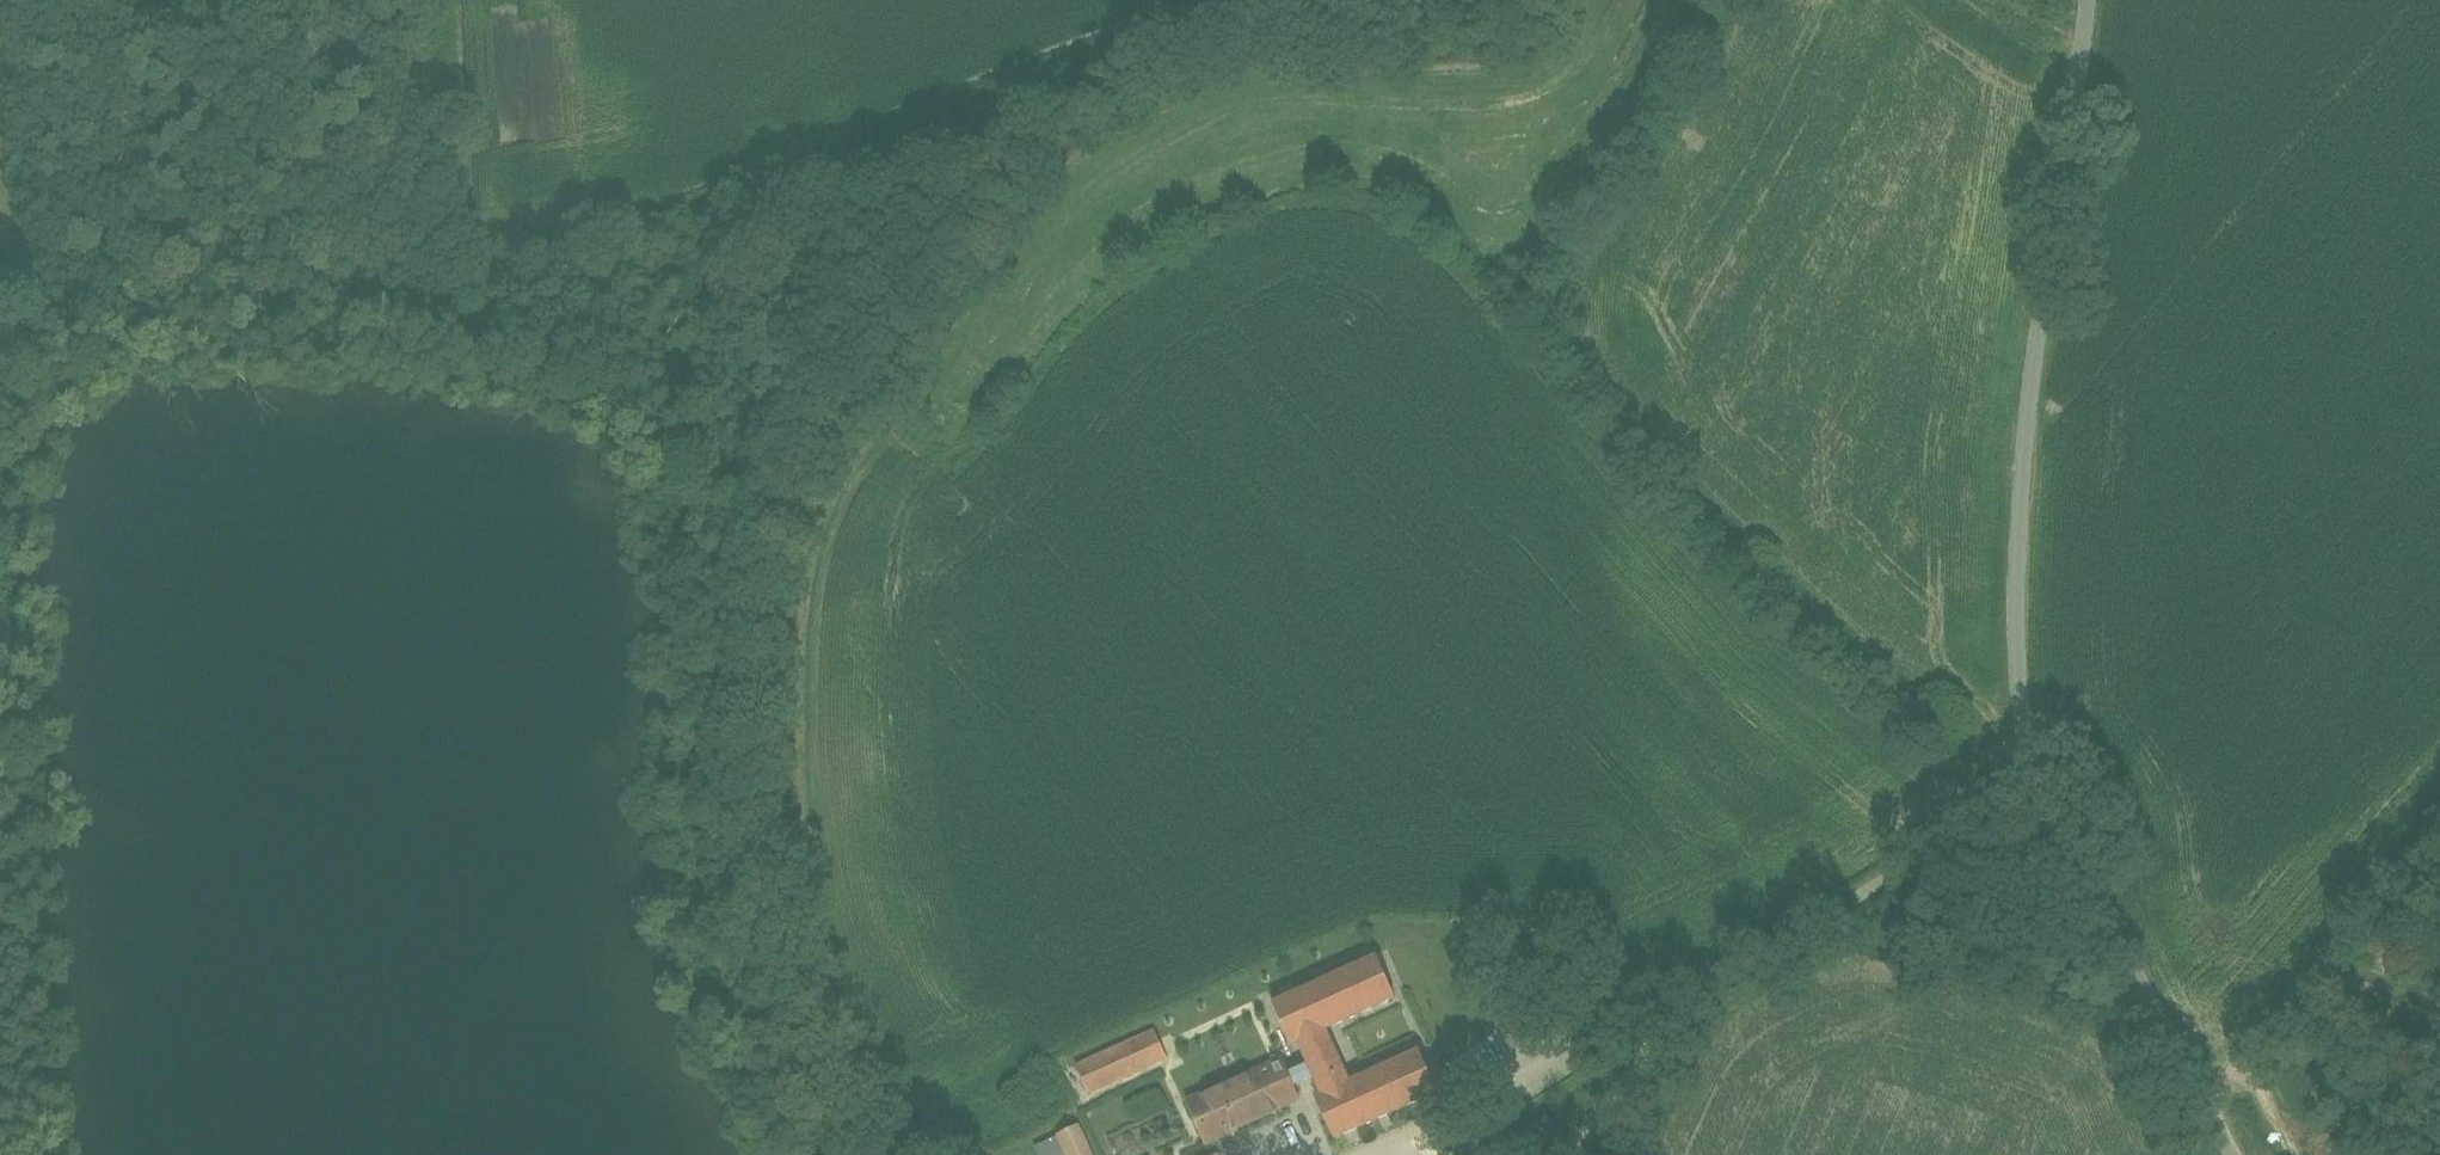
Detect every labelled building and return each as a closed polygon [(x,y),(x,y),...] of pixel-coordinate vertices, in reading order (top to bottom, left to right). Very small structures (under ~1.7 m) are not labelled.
[(1398,1002),(1380,959),(1275,1003),(1293,1046),(1300,1043),(1322,1093),(1314,1096),(1333,1140),(1439,1094),(1420,1050),(1360,1075),(1339,1027),(1398,1002)] [(1080,1062),(1093,1092),(1168,1059),(1155,1030),(1080,1062)] [(1271,1063),(1188,1099),(1207,1142),(1300,1101),(1286,1070),(1276,1075),(1271,1063)] [(1087,1120),(1062,1131),(1073,1154),(1102,1154),(1087,1120)]
